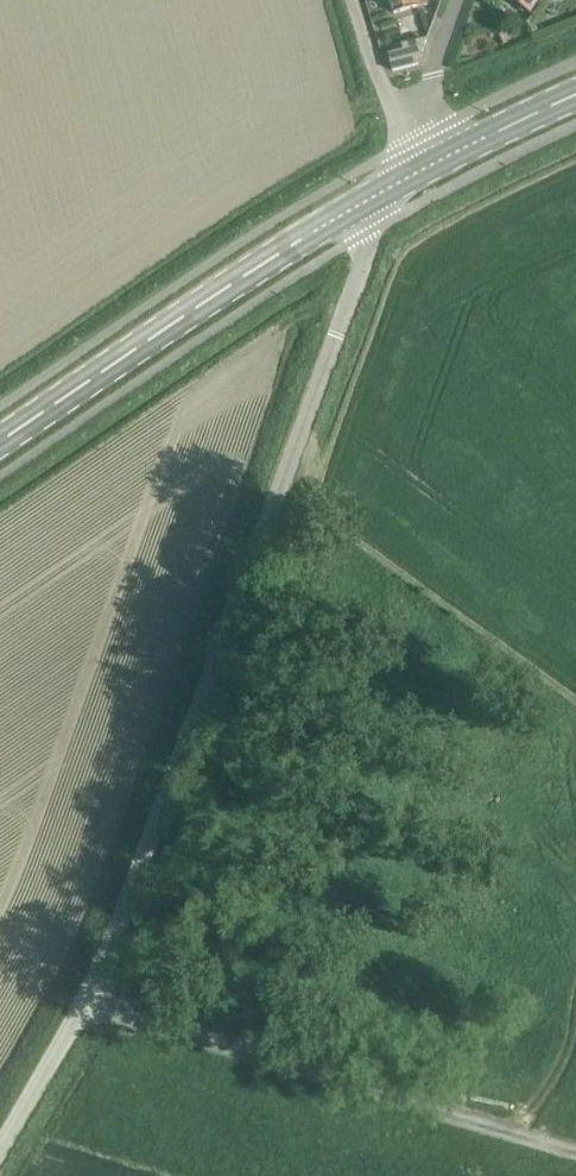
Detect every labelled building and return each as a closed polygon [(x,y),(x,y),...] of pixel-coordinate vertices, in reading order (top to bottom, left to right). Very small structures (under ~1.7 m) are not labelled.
[(394,14),(427,4),(426,0),(390,0),(394,14)] [(530,16),(542,0),(509,0),(530,16)] [(418,65),(427,40),(402,46),(404,52),(388,55),(393,72),(418,65)]
